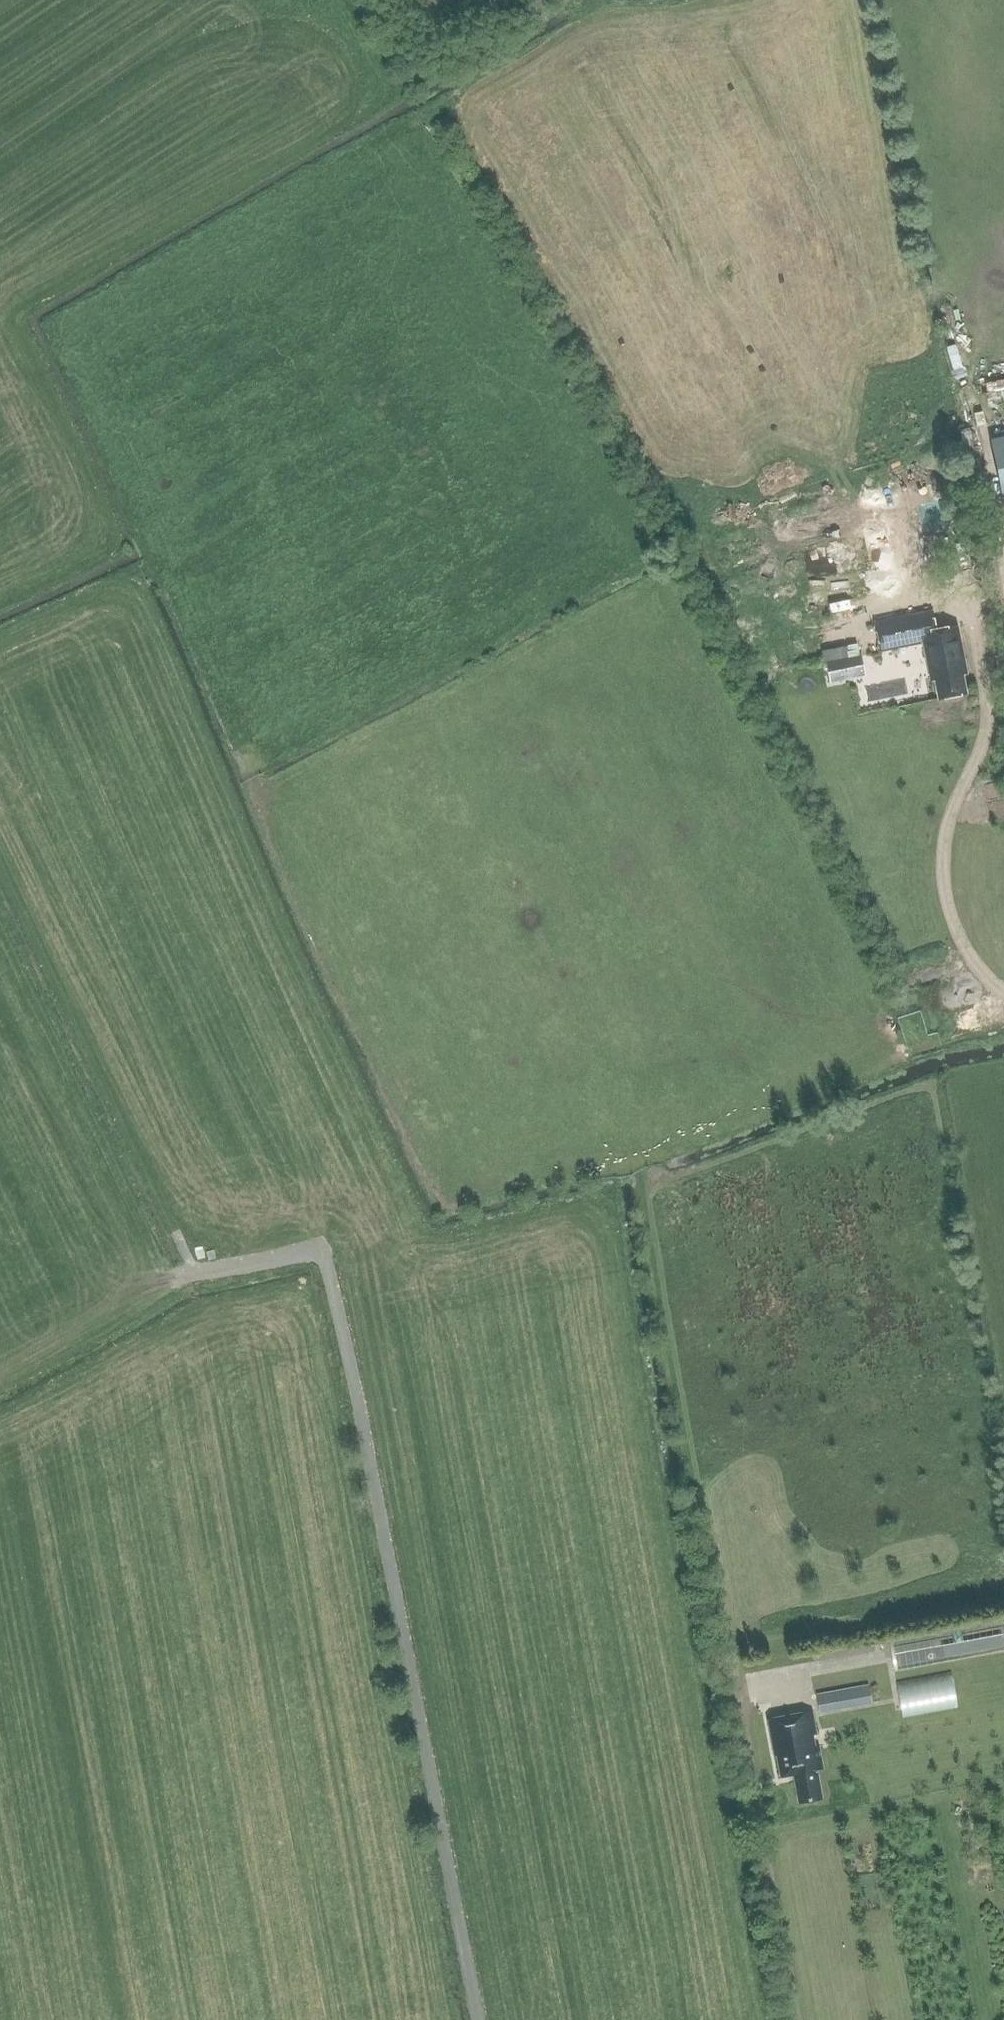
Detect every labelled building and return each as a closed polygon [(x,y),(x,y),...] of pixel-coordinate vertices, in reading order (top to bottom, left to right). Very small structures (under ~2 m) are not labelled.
[(991,438),(1003,498),(1003,497),(1003,435),(991,438)] [(939,701),(968,694),(964,673),(968,672),(958,625),(936,629),(932,610),(874,622),(881,652),(922,643),(931,682),(935,682),(939,701)] [(824,661),(848,657),(846,646),(822,651),(824,661)] [(898,1664),(1003,1648),(1003,1621),(894,1639),(898,1664)] [(904,1713),(959,1707),(955,1672),(899,1679),(904,1713)] [(869,1685),(817,1694),(820,1713),(872,1704),(869,1685)] [(819,1770),(808,1712),(764,1720),(771,1757),(773,1756),(777,1779),(789,1776),(794,1804),(818,1800),(813,1771),(819,1770)]
